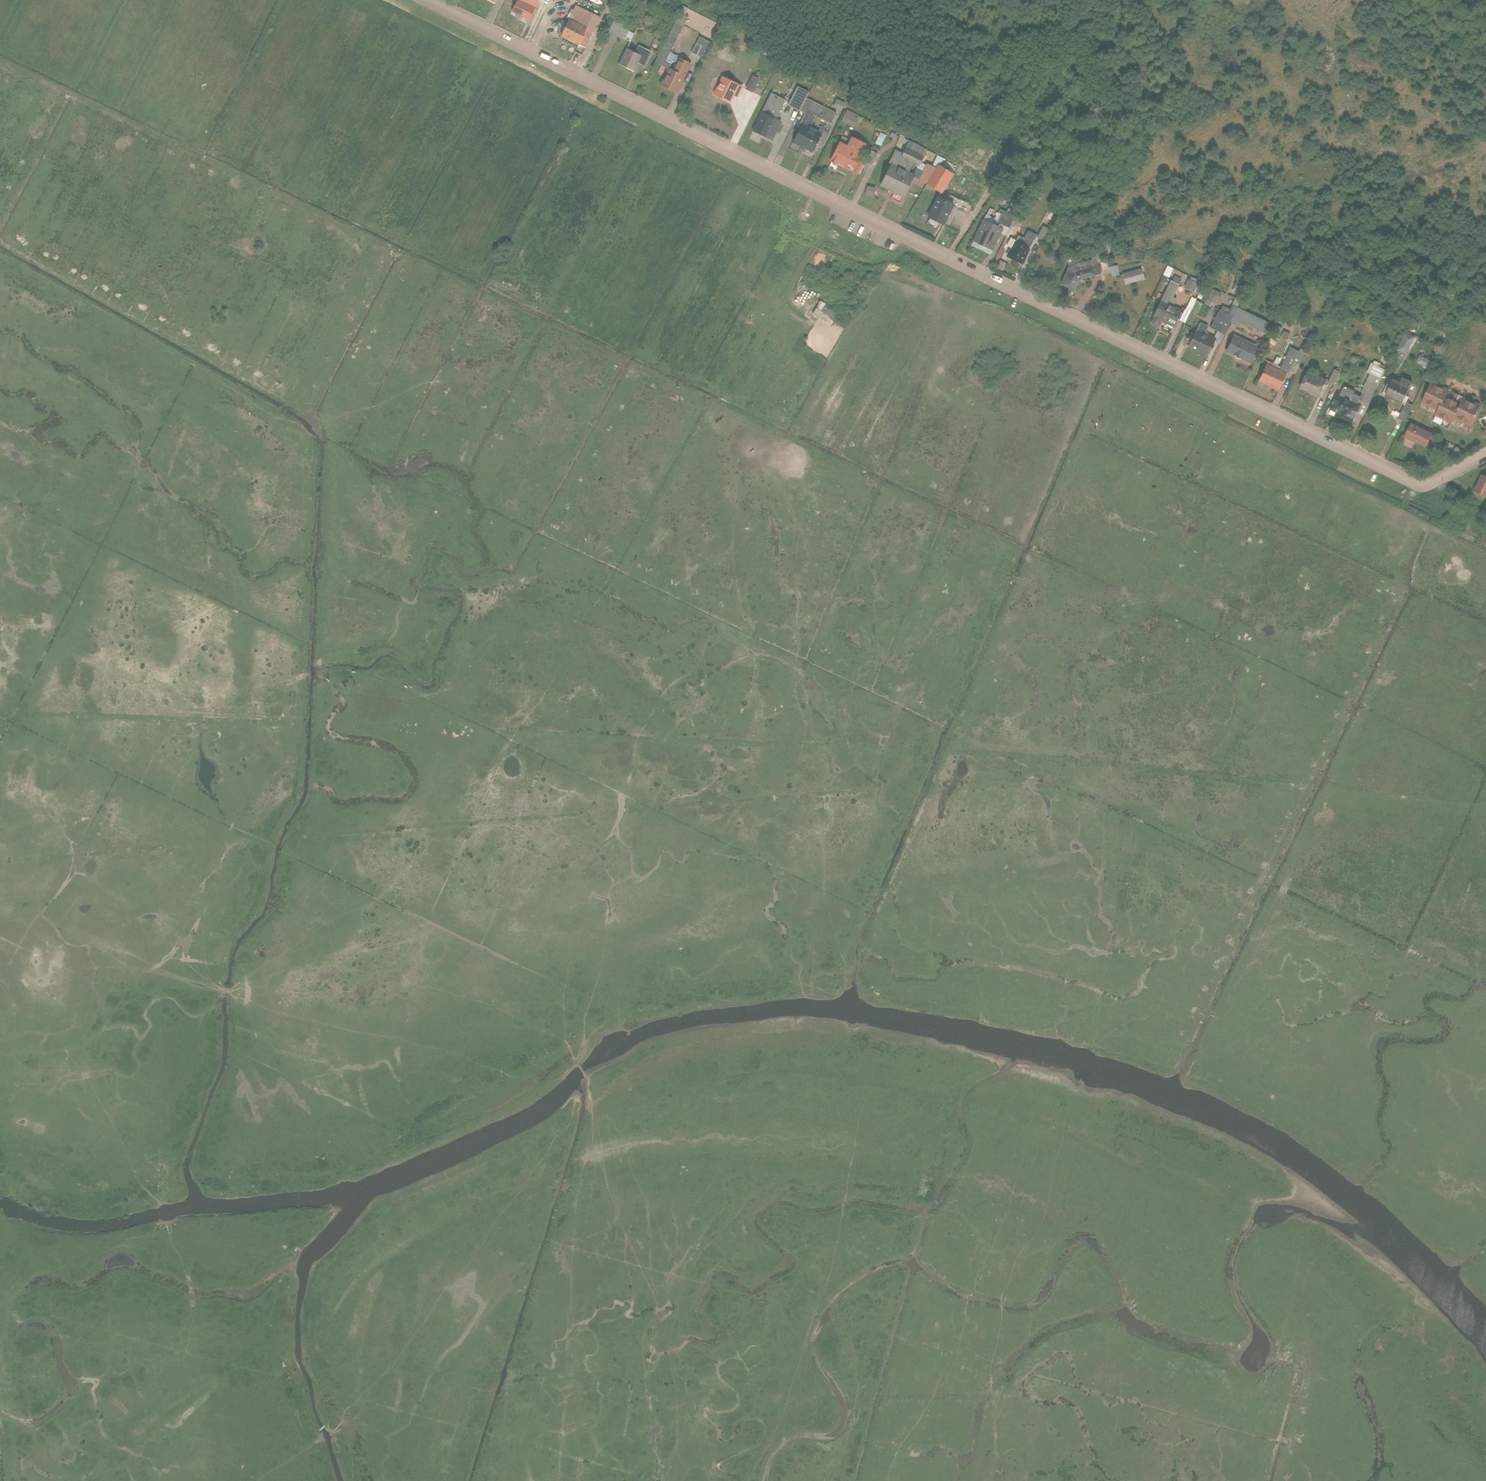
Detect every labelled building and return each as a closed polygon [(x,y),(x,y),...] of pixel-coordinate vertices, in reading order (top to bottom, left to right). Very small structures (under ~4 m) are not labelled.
[(531,21),(541,0),(520,0),(514,12),(531,21)] [(561,38),(586,51),(602,18),(578,6),(561,38)] [(660,85),(676,94),(692,63),(674,53),(689,24),(677,18),(654,63),(668,70),(660,85)] [(697,36),(692,53),(704,57),(709,40),(697,36)] [(638,64),(644,67),(653,49),(643,44),(639,53),(629,48),(620,66),(633,73),(638,64)] [(746,88),(754,92),(761,79),(752,75),(746,88)] [(714,95),(733,105),(744,84),(734,79),(733,82),(723,77),(714,95)] [(800,106),(831,121),(839,106),(808,90),(800,106)] [(764,109),(778,116),(785,102),(771,95),(764,109)] [(840,120),(854,127),(861,113),(847,106),(840,120)] [(755,129),(772,137),(780,121),(764,113),(755,129)] [(792,140),(816,152),(824,136),(800,123),(792,140)] [(828,160),(851,172),(865,144),(842,133),(828,160)] [(918,169),(926,153),(901,140),(892,156),(918,169)] [(876,186),(901,199),(914,174),(889,161),(876,186)] [(1030,162),(1025,173),(1036,177),(1040,167),(1030,162)] [(955,202),(942,196),(953,174),(935,165),(923,190),(931,194),(922,213),(944,224),(955,202)] [(997,223),(1009,229),(1014,218),(1003,212),(997,223)] [(976,244),(994,254),(1005,232),(987,223),(976,244)] [(1046,239),(1048,226),(1040,225),(1038,238),(1046,239)] [(1009,258),(1024,265),(1037,237),(1023,230),(1009,258)] [(1059,283),(1075,291),(1080,280),(1092,277),(1089,261),(1068,266),(1059,283)] [(1110,266),(1112,275),(1119,274),(1117,264),(1110,266)] [(1169,276),(1173,268),(1167,266),(1164,274),(1169,276)] [(1121,272),(1124,284),(1145,279),(1142,267),(1121,272)] [(1172,279),(1183,283),(1187,274),(1175,270),(1172,279)] [(1188,278),(1184,287),(1194,291),(1197,282),(1188,278)] [(1217,306),(1223,293),(1209,287),(1203,300),(1217,306)] [(824,307),(826,302),(818,299),(812,314),(832,323),(837,312),(824,307)] [(1150,323),(1172,334),(1182,315),(1160,304),(1150,323)] [(1235,323),(1261,336),(1267,324),(1241,311),(1235,323)] [(1184,348),(1206,358),(1215,340),(1194,329),(1184,348)] [(1397,349),(1407,354),(1415,335),(1405,330),(1397,349)] [(1225,354),(1249,365),(1257,348),(1234,337),(1225,354)] [(1279,367),(1295,374),(1304,351),(1288,345),(1279,367)] [(1420,354),(1416,361),(1429,368),(1433,361),(1420,354)] [(1256,382),(1278,393),(1287,374),(1265,363),(1256,382)] [(1334,367),(1328,382),(1335,384),(1340,370),(1334,367)] [(1297,392),(1314,400),(1325,379),(1308,370),(1297,392)] [(1384,396),(1403,405),(1412,385),(1394,376),(1384,396)] [(1464,396),(1461,403),(1444,394),(1447,388),(1431,380),(1420,403),(1434,410),(1431,414),(1451,424),(1455,417),(1471,425),(1481,404),(1464,396)] [(1327,412),(1350,423),(1363,398),(1340,387),(1327,412)] [(1407,421),(1414,404),(1406,401),(1399,417),(1407,421)] [(1404,436),(1427,447),(1434,432),(1412,421),(1404,436)] [(1482,472),(1473,488),(1485,495),(1485,475),(1482,472)]
